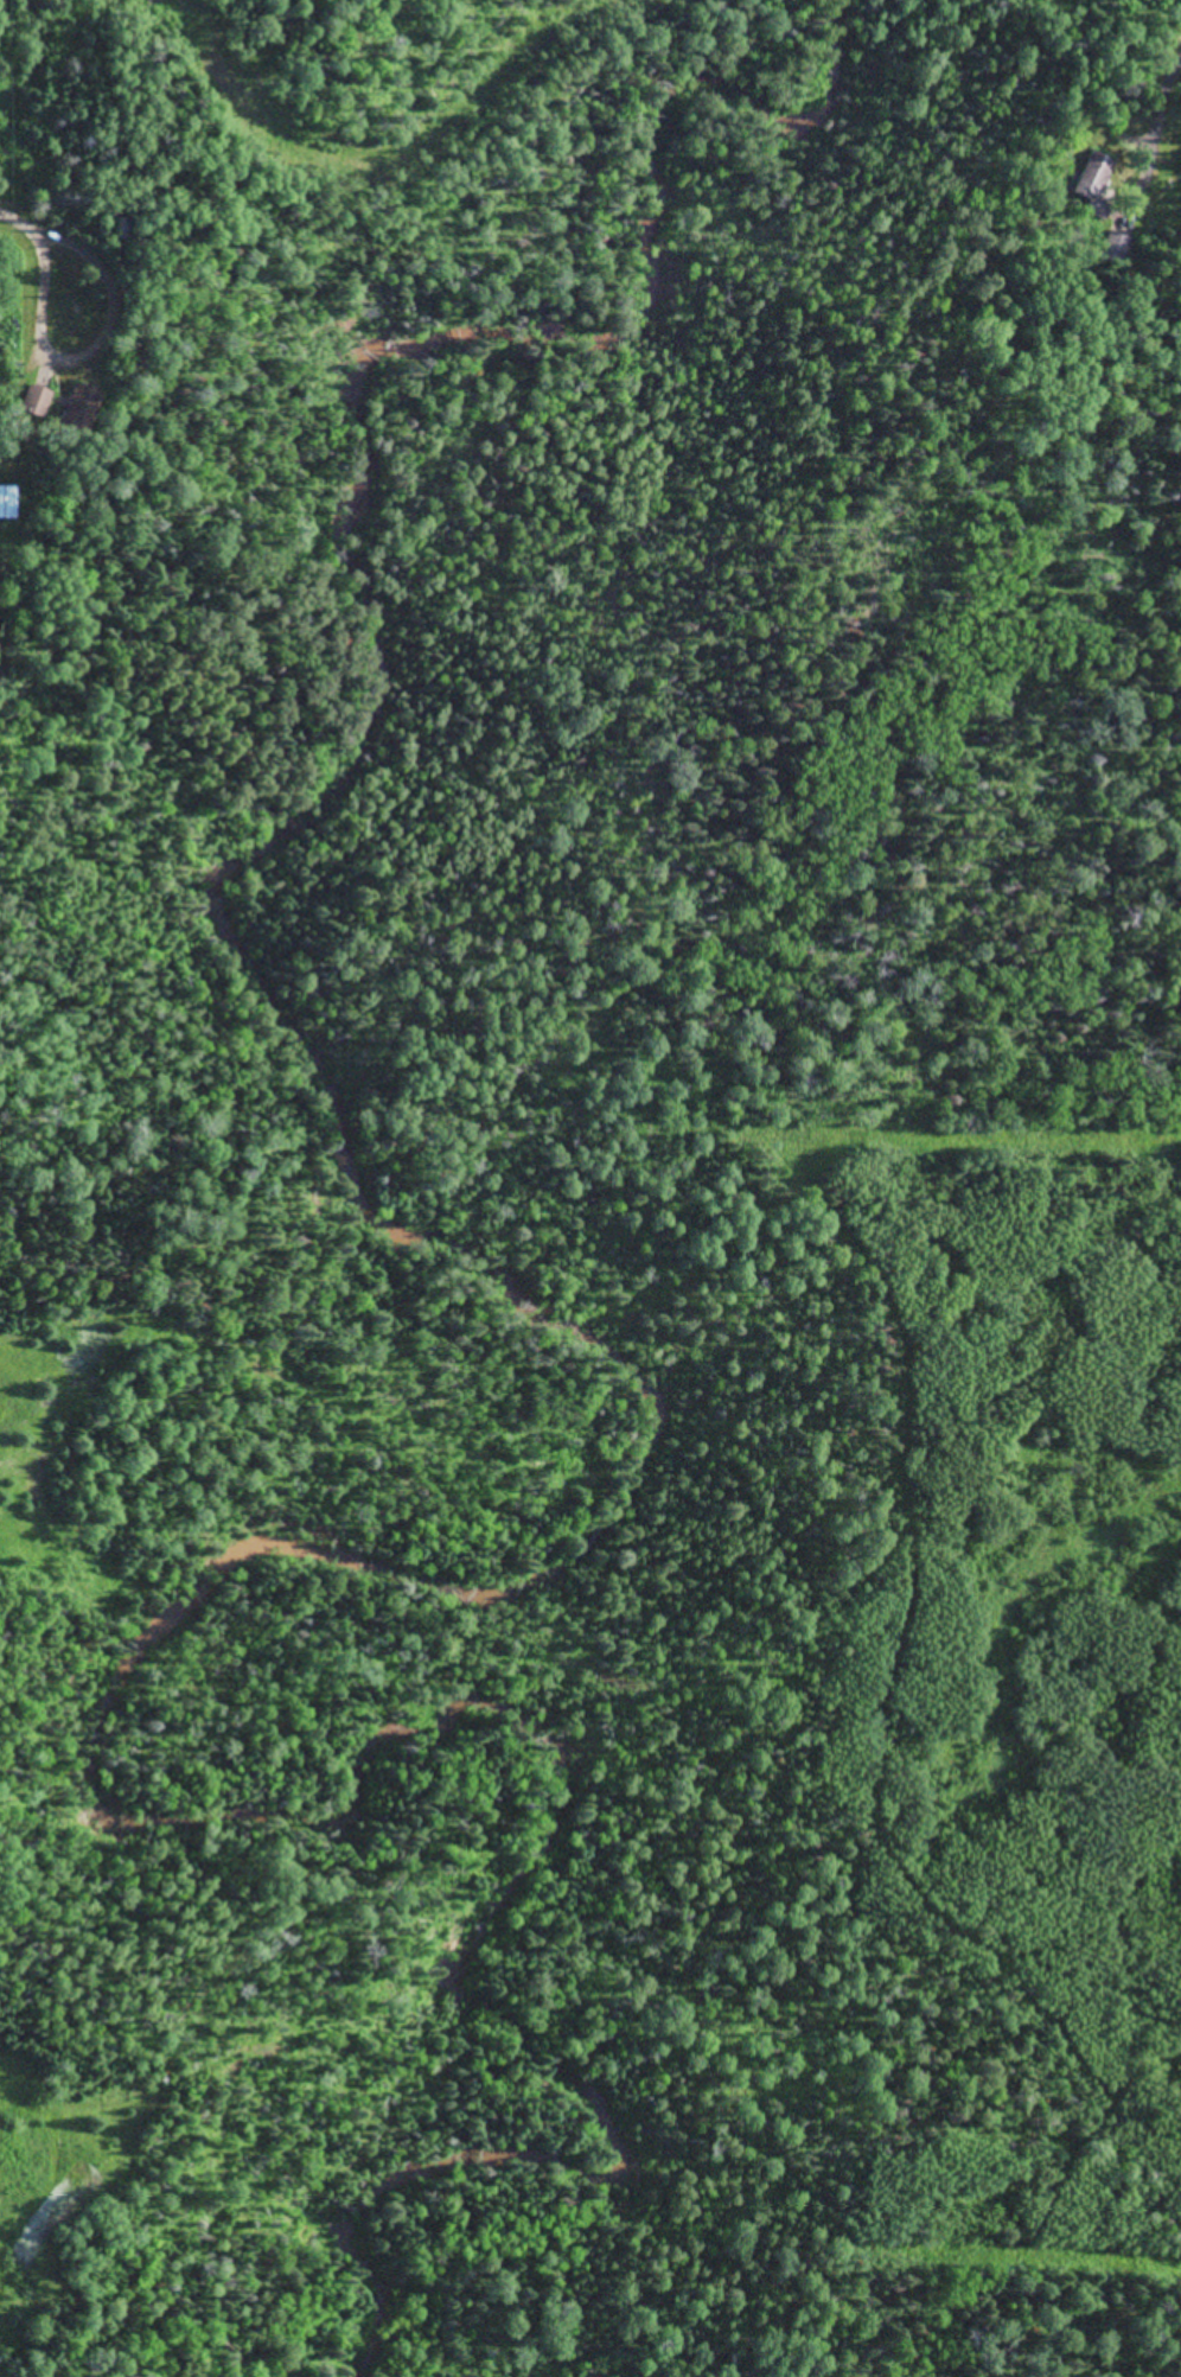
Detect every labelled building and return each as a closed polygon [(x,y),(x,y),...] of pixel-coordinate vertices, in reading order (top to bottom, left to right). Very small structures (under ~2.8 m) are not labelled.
[(1072,192),(1096,200),(1109,159),(1085,151),(1072,192)] [(1132,239),(1110,230),(1098,256),(1121,266),(1132,239)] [(98,394),(67,384),(54,423),(85,433),(98,394)] [(36,418),(47,395),(31,388),(20,410),(36,418)] [(0,486),(0,520),(13,520),(13,486),(0,486)]
